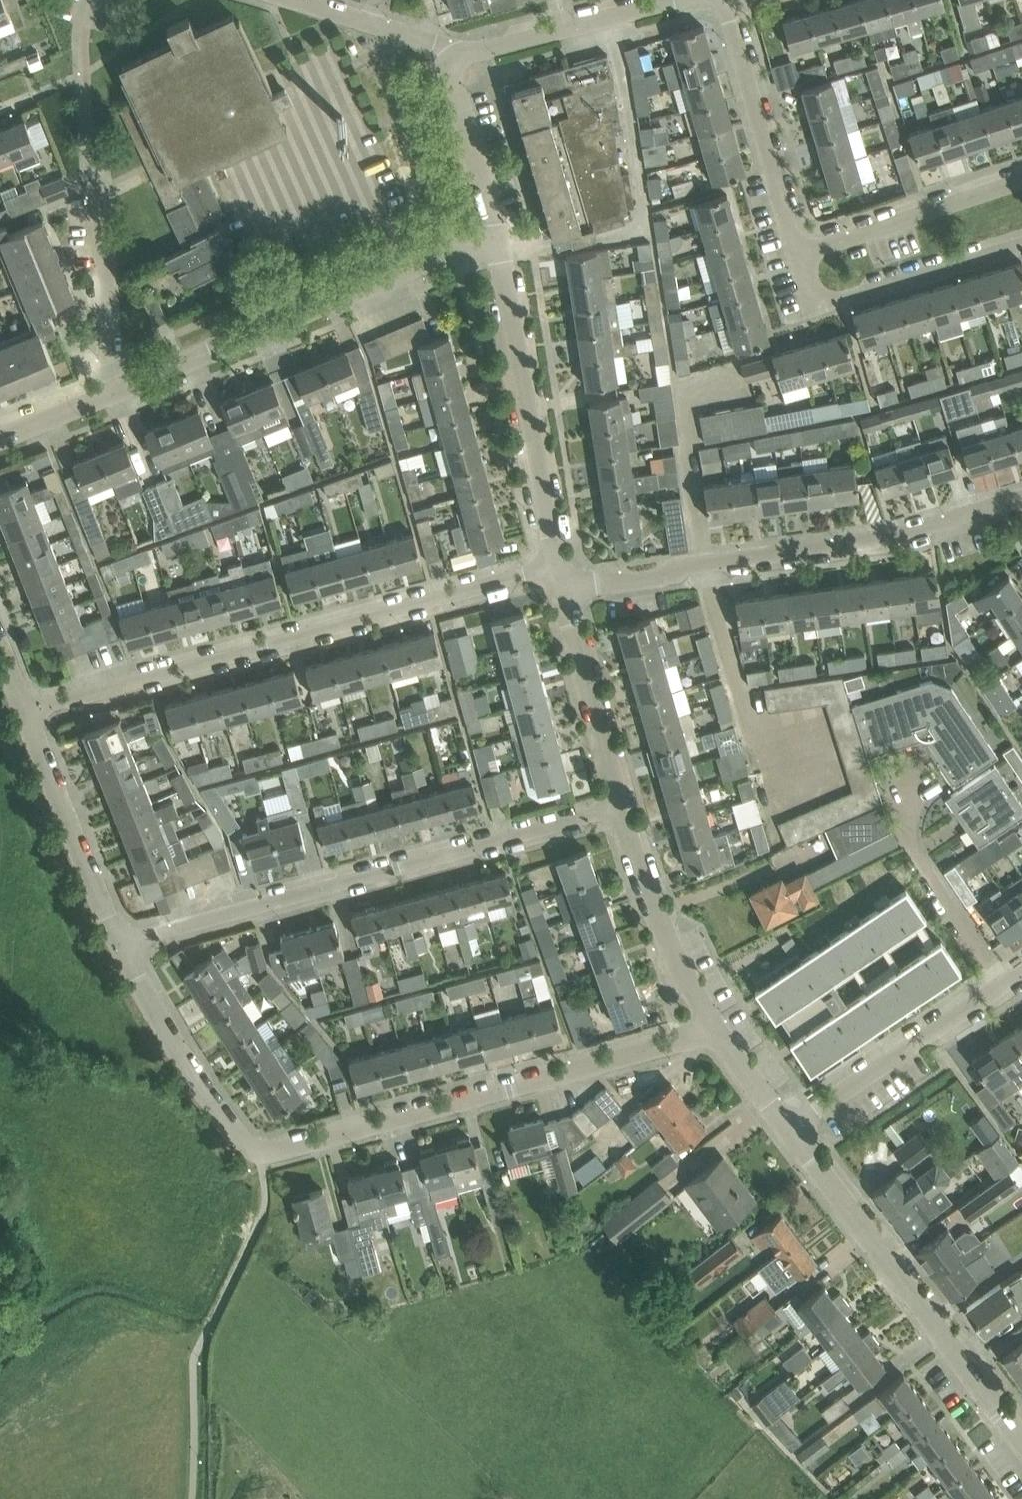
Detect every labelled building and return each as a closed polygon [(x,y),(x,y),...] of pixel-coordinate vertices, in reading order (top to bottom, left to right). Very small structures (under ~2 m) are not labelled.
[(4,0),(0,0),(0,20),(10,16),(4,0)] [(447,1),(449,4),(450,7),(453,10),(453,11),(488,0),(489,0),(447,0),(447,1)] [(834,5),(843,35),(868,28),(860,0),(850,0),(834,5)] [(868,28),(871,41),(897,33),(895,25),(887,0),(860,0),(868,28)] [(894,21),(905,17),(906,22),(910,34),(924,30),(919,13),(915,0),(887,0),(894,21)] [(943,0),(915,0),(919,13),(945,5),(943,0)] [(960,0),(956,1),(965,29),(981,24),(974,0),(960,0)] [(809,12),(817,42),(843,35),(834,5),(809,12)] [(817,42),(809,12),(782,20),(791,50),(817,42)] [(240,19),(235,21),(232,14),(196,31),(189,16),(167,27),(174,41),(122,65),(126,74),(121,76),(134,103),(119,109),(120,110),(121,110),(146,163),(155,180),(168,208),(167,208),(167,209),(182,244),(191,240),(193,239),(194,242),(165,256),(165,257),(166,257),(171,267),(170,267),(171,268),(178,265),(180,269),(178,270),(179,271),(180,271),(187,285),(186,285),(186,286),(236,262),(235,261),(233,261),(227,248),(232,245),(231,244),(229,245),(226,239),(229,237),(229,236),(220,241),(217,234),(220,232),(218,227),(219,226),(218,225),(215,227),(211,218),(218,214),(223,212),(224,212),(206,173),(209,172),(213,170),(215,169),(217,174),(217,173),(216,172),(225,168),(226,169),(223,161),(224,160),(282,133),(279,128),(283,127),(284,126),(276,107),(279,105),(286,102),(290,100),(290,99),(288,100),(283,90),(285,89),(281,90),(270,96),(268,90),(272,88),(265,74),(254,50),(240,19)] [(1021,35),(1021,22),(1021,21),(1006,26),(1011,39),(1021,35)] [(670,35),(671,35),(678,60),(710,50),(703,27),(704,27),(704,25),(670,35)] [(971,38),(975,51),(990,46),(985,33),(971,38)] [(1011,45),(1016,57),(1021,55),(1021,41),(1011,45)] [(939,49),(944,61),(959,56),(955,43),(939,49)] [(637,45),(624,48),(630,67),(631,72),(631,73),(643,69),(643,67),(637,45)] [(905,60),(904,60),(908,73),(923,68),(916,47),(902,52),(905,60)] [(989,52),(993,64),(1010,59),(1006,47),(989,52)] [(678,60),(664,64),(671,88),(685,84),(716,75),(710,50),(678,60)] [(848,55),(852,68),(866,64),(863,51),(848,55)] [(30,64),(42,59),(39,52),(27,57),(30,64)] [(973,71),(993,64),(989,52),(969,58),(973,71)] [(607,54),(567,65),(530,76),(530,78),(504,86),(517,128),(616,100),(613,73),(607,54)] [(26,55),(7,62),(3,64),(6,72),(29,63),(26,55)] [(833,59),(823,62),(823,63),(827,75),(837,72),(852,68),(848,55),(833,59)] [(773,64),(777,87),(797,83),(793,60),(773,64)] [(908,73),(904,60),(890,65),(894,77),(908,73)] [(960,76),(962,75),(958,62),(940,68),(945,81),(960,76)] [(823,63),(797,70),(801,82),(827,75),(823,63)] [(866,71),(874,97),(887,93),(878,67),(866,71)] [(926,87),(944,81),(945,81),(940,68),(922,74),(926,87)] [(644,75),(632,77),(634,96),(647,94),(646,83),(644,75)] [(685,84),(691,108),(723,99),(716,75),(685,84)] [(911,78),(892,84),(896,97),(915,91),(911,78)] [(832,80),(821,83),(802,88),(810,114),(839,106),(832,80)] [(650,113),(647,94),(634,96),(637,115),(638,115),(649,113),(650,113)] [(1005,100),(1015,132),(1021,130),(1021,95),(1005,100)] [(730,123),(723,99),(691,108),(698,132),(730,123)] [(616,100),(517,128),(528,165),(616,140),(615,131),(620,130),(616,100)] [(981,108),(992,140),(1015,132),(1005,100),(981,108)] [(890,102),(877,106),(882,120),(895,116),(890,102)] [(953,104),(930,112),(944,156),(968,148),(957,115),(957,116),(954,108),(953,104)] [(839,106),(810,114),(817,140),(847,131),(839,106)] [(982,143),(992,140),(981,108),(971,111),(957,115),(968,148),(982,143)] [(932,124),(909,131),(919,165),(921,165),(920,164),(921,163),(932,160),(944,156),(930,112),(929,112),(932,124)] [(337,118),(340,126),(346,123),(343,115),(337,118)] [(895,116),(882,120),(887,135),(900,131),(895,116)] [(2,128),(13,156),(18,168),(41,159),(25,119),(2,128)] [(737,147),(730,123),(698,132),(705,156),(737,147)] [(642,146),(642,147),(657,144),(669,141),(666,129),(653,132),(652,126),(638,128),(641,147),(642,146)] [(0,129),(0,162),(13,156),(2,128),(0,129)] [(817,140),(824,165),(854,156),(847,131),(817,140)] [(616,140),(528,165),(538,200),(621,174),(616,144),(616,140)] [(657,144),(642,147),(645,165),(668,161),(665,142),(669,141),(657,144)] [(712,181),(746,171),(745,170),(744,170),(737,147),(705,156),(712,181)] [(894,157),(896,160),(899,171),(912,167),(907,153),(894,157)] [(854,156),(824,165),(832,191),(862,182),(854,156)] [(626,208),(634,207),(628,172),(621,174),(538,200),(547,232),(548,234),(553,233),(553,234),(555,234),(557,240),(558,241),(559,241),(559,240),(571,236),(572,238),(592,232),(596,231),(626,222),(625,220),(623,213),(626,212),(626,208)] [(33,206),(37,205),(68,192),(62,176),(43,183),(26,190),(33,206)] [(663,195),(662,193),(660,176),(646,178),(649,195),(649,197),(663,195)] [(3,198),(7,207),(10,216),(33,206),(26,190),(3,198)] [(727,193),(708,199),(694,203),(701,228),(733,219),(726,195),(727,195),(727,193)] [(10,216),(7,207),(0,210),(0,220),(10,216)] [(666,217),(653,220),(656,239),(669,237),(666,217)] [(28,378),(30,383),(49,375),(47,371),(53,368),(55,373),(57,372),(43,340),(55,335),(51,327),(55,325),(48,308),(74,297),(67,279),(62,280),(59,274),(64,272),(56,253),(52,255),(49,248),(54,246),(46,227),(41,229),(38,223),(43,221),(43,219),(9,233),(6,224),(0,227),(0,239),(37,329),(0,345),(0,390),(2,389),(4,394),(23,386),(21,381),(28,378)] [(733,219),(701,228),(707,252),(740,243),(733,219)] [(669,237),(656,239),(656,240),(659,257),(672,255),(671,249),(669,237)] [(638,243),(640,259),(652,257),(650,241),(638,243)] [(740,243),(707,252),(714,276),(747,267),(740,243)] [(566,254),(570,281),(601,276),(597,250),(566,254)] [(1021,261),(1021,263),(998,269),(1007,302),(1021,298),(1021,261)] [(704,279),(702,280),(706,292),(718,288),(721,300),(754,291),(747,267),(714,276),(704,279)] [(674,269),(661,271),(664,289),(675,287),(677,287),(674,269)] [(998,269),(974,277),(983,310),(1007,302),(998,269)] [(615,294),(612,278),(612,275),(601,276),(570,281),(575,309),(616,302),(615,294)] [(974,277),(950,283),(959,317),(983,310),(974,277)] [(645,298),(659,296),(656,279),(643,281),(644,291),(645,298)] [(958,317),(959,317),(950,283),(926,290),(935,324),(958,317)] [(680,305),(679,299),(677,287),(675,287),(664,289),(667,308),(680,305)] [(902,297),(912,331),(935,324),(926,290),(902,297)] [(754,291),(721,300),(728,324),(761,315),(754,291)] [(140,294),(156,326),(157,326),(157,325),(167,320),(155,293),(144,299),(141,294),(140,294)] [(659,296),(645,298),(648,311),(661,309),(659,296)] [(878,304),(887,338),(912,331),(902,297),(878,304)] [(579,335),(621,328),(616,302),(575,309),(579,335)] [(854,309),(853,309),(858,329),(862,345),(887,338),(878,304),(854,310),(854,309)] [(769,338),(767,339),(761,315),(728,324),(717,327),(725,352),(736,349),(750,345),(768,340),(769,339),(769,338)] [(418,343),(432,339),(422,317),(410,322),(418,343)] [(682,318),(669,320),(672,340),(685,338),(685,337),(695,334),(691,321),(683,323),(682,318)] [(418,343),(410,322),(399,327),(408,348),(418,343)] [(663,325),(650,327),(654,349),(667,347),(663,325)] [(388,331),(397,352),(408,348),(399,327),(388,331)] [(583,359),(611,355),(638,351),(637,346),(636,340),(623,343),(621,328),(579,335),(583,359)] [(376,336),(385,357),(397,352),(388,331),(376,336)] [(821,341),(830,372),(855,365),(845,332),(844,333),(844,334),(821,341)] [(418,343),(425,369),(456,361),(449,335),(432,339),(418,343)] [(364,341),(372,359),(374,362),(385,357),(376,336),(364,341)] [(691,371),(685,338),(672,340),(677,375),(691,371)] [(805,379),(830,372),(821,341),(796,348),(805,379)] [(669,361),(667,347),(654,349),(656,364),(669,361)] [(780,387),(805,379),(796,348),(773,355),(773,353),(772,353),(770,353),(771,355),(740,364),(745,379),(775,370),(780,387)] [(366,362),(353,367),(346,349),(344,349),(345,351),(321,360),(338,400),(358,392),(368,430),(384,426),(366,362)] [(1021,364),(1021,355),(1021,349),(1003,355),(1007,368),(1021,364)] [(587,386),(607,383),(615,382),(611,355),(583,359),(587,386)] [(973,364),(977,377),(995,371),(991,358),(973,364)] [(327,409),(340,404),(338,400),(321,360),(298,370),(297,369),(296,370),(308,400),(321,394),(327,409)] [(456,361),(425,369),(412,373),(419,399),(432,395),(463,386),(456,361)] [(955,369),(959,382),(977,377),(973,364),(955,369)] [(997,392),(1021,385),(1018,371),(993,378),(997,392)] [(928,391),(947,385),(943,372),(927,377),(925,378),(928,391)] [(907,384),(911,396),(928,391),(925,378),(907,384)] [(997,392),(993,378),(970,385),(975,399),(997,392)] [(271,381),(247,391),(264,432),(289,422),(284,409),(272,379),(270,380),(271,381)] [(390,379),(378,383),(382,398),(395,394),(390,379)] [(876,393),(879,406),(905,398),(901,385),(900,385),(898,381),(898,380),(895,380),(891,382),(891,385),(892,388),(876,393)] [(654,399),(657,420),(676,417),(670,382),(663,383),(638,387),(640,401),(652,399),(654,399)] [(952,391),(939,395),(942,404),(946,418),(948,418),(945,410),(974,401),(977,409),(978,409),(975,399),(970,385),(952,391)] [(463,386),(432,395),(439,420),(470,412),(463,386)] [(239,442),(264,432),(247,391),(224,401),(223,400),(222,400),(239,442)] [(840,415),(871,409),(867,395),(853,398),(836,402),(840,415)] [(632,408),(629,409),(627,396),(619,397),(618,397),(617,398),(601,400),(589,402),(593,429),(634,422),(632,408)] [(932,411),(928,399),(927,397),(908,403),(913,417),(932,411)] [(746,405),(751,433),(767,429),(765,416),(762,402),(746,405)] [(815,420),(840,415),(836,402),(813,407),(813,408),(815,420)] [(889,425),(913,417),(908,403),(885,411),(889,425)] [(731,408),(736,436),(751,433),(746,405),(731,408)] [(815,420),(813,408),(813,407),(802,409),(778,414),(782,427),(815,420)] [(715,411),(721,439),(736,436),(731,408),(715,411)] [(199,410),(173,420),(185,449),(211,439),(199,410)] [(705,442),(721,439),(715,411),(699,414),(705,442)] [(889,425),(885,411),(860,418),(865,432),(889,425)] [(439,420),(446,446),(477,437),(470,412),(439,420)] [(1018,455),(1010,428),(1005,413),(994,417),(981,421),(994,462),(1018,455)] [(765,416),(767,429),(782,427),(778,414),(765,416)] [(400,415),(388,419),(392,433),(404,430),(400,415)] [(327,445),(328,445),(317,417),(304,423),(315,451),(321,465),(322,467),(334,462),(327,445)] [(679,442),(676,417),(657,420),(660,445),(679,442)] [(823,438),(833,437),(843,435),(859,432),(855,419),(821,425),(823,438)] [(970,422),(956,427),(961,443),(970,475),(987,470),(985,465),(994,462),(981,421),(981,419),(970,422)] [(173,420),(147,431),(164,472),(190,461),(185,449),(173,420)] [(634,422),(593,429),(598,455),(627,450),(637,448),(634,422)] [(315,451),(304,423),(290,429),(302,456),(315,451)] [(1010,428),(1018,455),(1021,454),(1021,424),(1010,428)] [(797,430),(799,443),(823,438),(821,425),(797,430)] [(408,445),(404,430),(392,433),(396,448),(408,445)] [(774,448),(799,443),(797,430),(772,434),(774,448)] [(945,433),(921,441),(932,477),(955,470),(956,471),(957,471),(945,433)] [(756,451),(774,448),(772,434),(754,438),(756,451)] [(477,437),(446,446),(453,471),(484,463),(477,437)] [(749,438),(735,441),(738,456),(742,455),(752,453),(749,438)] [(932,477),(921,441),(920,439),(910,442),(914,453),(899,457),(908,484),(907,484),(909,490),(923,485),(922,480),(932,477)] [(118,495),(128,491),(143,485),(124,440),(123,441),(123,442),(100,452),(112,480),(118,495)] [(698,449),(701,462),(720,458),(717,445),(698,449)] [(243,448),(229,454),(250,503),(264,498),(243,448)] [(602,481),(632,476),(627,450),(598,455),(602,481)] [(110,554),(86,491),(112,480),(100,452),(76,462),(76,461),(74,461),(86,490),(73,496),(98,559),(110,554)] [(217,459),(214,460),(230,500),(234,510),(250,503),(229,454),(217,459)] [(675,454),(662,456),(664,471),(677,469),(675,454)] [(907,484),(908,484),(899,457),(898,457),(875,464),(877,474),(883,493),(884,493),(884,491),(907,484)] [(392,459),(374,466),(378,478),(396,471),(392,459)] [(779,472),(784,506),(808,503),(803,469),(802,461),(791,463),(792,470),(779,472)] [(854,461),(828,465),(833,499),(858,495),(858,497),(859,497),(854,461)] [(453,471),(460,497),(490,488),(484,463),(453,471)] [(828,465),(803,469),(808,503),(833,499),(828,465)] [(402,470),(406,484),(418,481),(415,467),(402,470)] [(0,479),(0,515),(35,501),(55,493),(64,490),(55,469),(43,473),(48,484),(31,491),(27,480),(9,487),(5,477),(0,479)] [(602,481),(606,507),(636,502),(634,490),(666,484),(666,486),(679,484),(677,469),(664,471),(654,472),(632,476),(602,481)] [(359,471),(343,477),(346,489),(363,483),(359,471)] [(754,476),(759,510),(784,506),(779,472),(754,476)] [(192,524),(183,503),(172,476),(155,484),(167,512),(168,512),(172,524),(175,531),(192,524)] [(734,513),(759,510),(754,476),(742,478),(729,480),(734,513)] [(328,496),(346,489),(343,477),(323,484),(328,496)] [(710,517),(734,513),(729,480),(703,483),(709,518),(710,518),(710,517)] [(422,495),(418,481),(406,484),(410,499),(422,495)] [(167,512),(155,484),(142,489),(154,518),(167,512)] [(490,488),(460,497),(463,510),(467,522),(497,514),(490,488)] [(309,489),(292,495),(296,508),(314,501),(309,489)] [(55,493),(63,514),(72,510),(64,490),(55,493)] [(289,511),(296,508),(292,495),(273,502),(274,503),(278,514),(289,511)] [(672,524),(685,522),(681,495),(668,497),(672,524)] [(0,515),(8,535),(43,522),(35,501),(0,515)] [(608,520),(604,521),(606,532),(610,532),(610,534),(614,533),(617,553),(631,551),(630,542),(642,540),(636,502),(606,507),(608,520)] [(437,510),(435,504),(413,510),(415,517),(437,510)] [(209,507),(213,517),(219,514),(219,506),(209,507)] [(71,534),(80,531),(72,510),(63,514),(71,534)] [(237,529),(252,524),(247,511),(231,517),(234,530),(237,529)] [(497,514),(467,522),(474,548),(504,540),(497,514)] [(216,537),(234,530),(231,517),(211,524),(216,537)] [(416,520),(420,535),(432,532),(428,517),(416,520)] [(16,555),(16,556),(51,542),(43,522),(8,535),(11,544),(7,545),(11,557),(16,555)] [(197,529),(193,531),(198,545),(209,541),(204,527),(197,529)] [(79,555),(88,551),(80,531),(71,534),(79,555)] [(439,558),(439,557),(432,532),(420,535),(427,561),(439,558)] [(387,540),(396,570),(422,563),(414,533),(387,540)] [(179,536),(161,542),(165,554),(183,548),(179,536)] [(370,577),(396,570),(387,540),(386,541),(364,547),(362,547),(370,577)] [(59,563),(51,542),(16,556),(24,576),(59,563)] [(325,557),(319,548),(316,544),(307,546),(311,561),(320,591),(345,584),(337,554),(325,557)] [(345,584),(370,577),(362,547),(337,554),(345,584)] [(129,554),(134,566),(152,560),(147,548),(129,554)] [(79,555),(87,575),(96,572),(88,551),(79,555)] [(116,573),(134,566),(129,554),(111,561),(116,573)] [(320,591),(311,561),(285,569),(294,599),(320,591)] [(32,597),(67,583),(59,563),(24,576),(32,597)] [(229,572),(219,575),(230,616),(256,609),(247,579),(243,566),(242,566),(238,563),(230,565),(229,572)] [(910,575),(915,608),(917,622),(943,618),(935,570),(934,570),(934,572),(910,575)] [(104,592),(96,572),(87,575),(95,596),(104,592)] [(273,572),(247,579),(256,609),(282,602),(273,572)] [(193,582),(205,623),(230,616),(219,575),(205,579),(204,576),(193,580),(193,582)] [(890,612),(915,608),(910,575),(885,579),(890,612)] [(978,607),(979,608),(992,600),(1000,612),(1021,597),(1021,595),(1009,575),(972,599),(978,607)] [(885,579),(860,582),(865,615),(890,612),(885,579)] [(193,582),(168,588),(171,601),(179,630),(205,623),(193,582)] [(865,615),(860,582),(836,586),(840,619),(865,615)] [(32,597),(40,617),(75,604),(67,583),(32,597)] [(840,619),(836,586),(811,590),(816,622),(840,619)] [(816,622),(811,590),(786,593),(791,626),(816,622)] [(104,617),(112,614),(104,592),(95,596),(104,617)] [(955,611),(969,602),(962,592),(946,602),(951,629),(954,644),(970,633),(961,620),(955,611)] [(766,630),(791,626),(786,593),(761,597),(766,630)] [(760,630),(766,630),(761,597),(737,600),(736,599),(735,599),(740,633),(760,630)] [(1014,633),(1021,627),(1021,597),(1000,612),(1014,633)] [(154,637),(179,630),(171,601),(146,608),(154,637)] [(705,621),(700,603),(687,606),(692,625),(705,621)] [(75,604),(40,617),(48,638),(54,636),(66,631),(77,627),(86,650),(97,645),(88,623),(83,624),(75,604)] [(120,615),(122,625),(128,645),(154,637),(146,608),(120,615)] [(493,621),(501,649),(531,641),(523,613),(493,621)] [(108,641),(119,637),(114,618),(112,614),(104,617),(99,618),(108,641)] [(658,641),(667,639),(665,631),(662,629),(659,630),(655,615),(651,617),(618,626),(618,627),(619,627),(626,651),(658,641)] [(88,623),(97,645),(108,641),(99,618),(88,623)] [(77,627),(66,631),(75,654),(86,650),(77,627)] [(66,631),(54,636),(63,659),(75,654),(66,631)] [(408,638),(416,667),(442,660),(434,631),(408,638)] [(701,656),(714,652),(708,633),(685,640),(690,659),(701,656)] [(451,663),(464,659),(458,636),(445,639),(451,663)] [(416,667),(408,638),(383,645),(391,674),(416,667)] [(508,677),(538,669),(531,641),(501,649),(508,677)] [(658,641),(626,651),(633,675),(665,666),(658,641)] [(920,645),(923,659),(948,655),(946,641),(920,645)] [(1009,660),(1003,652),(998,644),(985,652),(995,668),(1009,660)] [(365,681),(391,674),(383,645),(357,652),(365,681)] [(893,649),(895,663),(917,660),(914,646),(893,649)] [(895,663),(893,649),(877,652),(879,666),(895,663)] [(340,688),(365,681),(357,652),(332,659),(340,688)] [(719,669),(714,652),(701,656),(706,673),(719,669)] [(843,657),(845,670),(867,667),(865,653),(843,657)] [(780,680),(796,677),(793,657),(785,658),(786,665),(778,667),(780,680)] [(793,657),(796,677),(817,674),(815,661),(794,664),(793,657)] [(827,659),(829,673),(845,670),(843,657),(827,659)] [(314,695),(340,688),(332,659),(306,667),(314,695)] [(464,659),(451,663),(455,676),(468,673),(468,672),(466,666),(464,659)] [(672,690),(665,666),(633,675),(640,699),(672,690)] [(765,667),(746,670),(748,684),(767,681),(765,667)] [(508,677),(516,705),(546,697),(538,669),(508,677)] [(302,699),(299,689),(294,670),(268,677),(276,706),(302,699)] [(843,679),(847,691),(865,685),(861,674),(843,679)] [(1001,715),(1018,704),(998,674),(981,685),(1001,715)] [(847,691),(843,679),(842,676),(810,681),(814,705),(825,703),(848,696),(847,691)] [(250,713),(276,706),(268,677),(242,684),(250,713)] [(920,736),(922,737),(941,684),(931,680),(851,705),(852,706),(855,717),(858,728),(862,739),(865,750),(867,756),(914,741),(913,737),(912,737),(911,736),(910,735),(910,734),(910,733),(910,732),(911,731),(912,730),(913,730),(914,730),(915,730),(916,731),(917,732),(917,733),(917,734),(918,735),(920,736)] [(802,706),(814,705),(810,681),(799,683),(802,706)] [(715,703),(727,700),(722,682),(709,686),(715,703)] [(791,708),(802,706),(799,683),(787,684),(791,708)] [(217,691),(225,720),(250,713),(242,684),(217,691)] [(779,710),(791,708),(787,684),(776,686),(779,710)] [(925,737),(927,737),(930,743),(927,746),(954,786),(970,774),(998,756),(951,687),(941,684),(922,737),(923,737),(925,737)] [(768,711),(779,710),(776,686),(765,688),(768,711)] [(457,691),(465,719),(480,715),(472,687),(457,691)] [(647,723),(679,714),(672,690),(640,699),(647,723)] [(192,698),(200,727),(225,720),(217,691),(192,698)] [(441,703),(428,707),(431,719),(457,712),(452,696),(440,699),(441,703)] [(852,706),(851,705),(848,696),(825,703),(829,713),(852,706)] [(512,736),(523,733),(553,725),(546,697),(516,705),(519,718),(509,721),(512,736)] [(192,698),(165,705),(173,734),(200,727),(192,698)] [(720,721),(733,718),(727,700),(715,703),(720,721)] [(405,727),(406,726),(431,719),(428,707),(414,710),(413,704),(399,708),(405,727)] [(832,724),(855,717),(852,706),(829,713),(832,724)] [(162,729),(156,708),(144,711),(146,718),(127,726),(128,727),(123,729),(119,718),(84,732),(92,753),(127,739),(149,731),(149,733),(162,729)] [(654,747),(685,738),(679,714),(647,723),(654,747)] [(483,728),(480,715),(465,719),(468,732),(483,728)] [(376,721),(380,733),(398,728),(394,716),(376,721)] [(835,735),(858,728),(855,717),(832,724),(835,735)] [(361,738),(380,733),(376,721),(358,726),(357,726),(361,738)] [(741,748),(736,730),(734,723),(714,730),(716,737),(721,754),(728,752),(741,748)] [(523,733),(531,761),(561,753),(553,725),(523,733)] [(839,746),(862,739),(858,728),(835,735),(839,746)] [(322,749),(340,744),(337,732),(318,737),(322,749)] [(151,741),(158,753),(169,747),(162,735),(151,741)] [(322,749),(318,737),(300,742),(304,754),(322,749)] [(654,747),(648,749),(652,763),(658,762),(660,769),(661,771),(692,762),(690,752),(686,738),(654,747)] [(127,739),(92,753),(100,774),(135,760),(127,739)] [(842,757),(865,750),(862,739),(839,746),(842,757)] [(195,784),(214,779),(210,766),(209,766),(202,740),(181,746),(188,771),(193,782),(194,782),(195,784)] [(482,775),(500,770),(496,756),(495,757),(488,751),(486,743),(474,746),(482,775)] [(1013,744),(1003,751),(1021,780),(1021,758),(1013,744)] [(177,760),(169,747),(158,753),(166,766),(177,760)] [(261,753),(265,765),(283,760),(279,747),(261,753)] [(749,772),(747,766),(741,748),(728,752),(735,776),(749,772)] [(869,761),(867,756),(865,750),(842,757),(846,768),(869,761)] [(242,758),(246,770),(265,765),(261,753),(242,758)] [(531,761),(533,771),(538,790),(569,782),(561,753),(531,761)] [(410,756),(399,759),(403,771),(413,768),(410,756)] [(135,760),(100,774),(108,794),(143,780),(135,760)] [(210,766),(214,779),(232,774),(228,761),(210,766)] [(849,779),(872,772),(869,761),(846,768),(849,779)] [(692,762),(661,771),(668,795),(699,786),(692,762)] [(267,813),(268,815),(279,857),(305,850),(305,851),(306,851),(303,838),(304,838),(298,818),(296,818),(294,812),(307,809),(295,765),(281,768),(291,806),(267,813)] [(423,765),(413,768),(417,782),(427,780),(427,779),(423,765)] [(995,765),(959,789),(946,798),(958,815),(963,812),(967,819),(1011,789),(995,765)] [(446,787),(453,813),(479,806),(468,767),(459,769),(463,782),(446,787)] [(427,820),(420,794),(417,782),(413,768),(403,771),(407,785),(391,789),(395,801),(402,827),(427,820)] [(500,770),(482,775),(489,804),(512,797),(504,769),(500,770)] [(179,790),(189,784),(182,772),(172,777),(178,790),(179,790)] [(853,790),(876,783),(872,772),(849,779),(853,790)] [(253,792),(261,790),(257,773),(249,775),(253,792)] [(737,782),(742,801),(755,797),(750,778),(737,782)] [(116,815),(152,801),(143,780),(108,794),(116,815)] [(221,793),(232,790),(229,780),(215,784),(221,793)] [(372,780),(362,782),(366,797),(369,807),(377,834),(402,827),(395,801),(379,805),(372,780)] [(356,800),(366,797),(362,782),(352,785),(356,800)] [(841,795),(850,817),(882,803),(876,783),(853,790),(841,795)] [(196,798),(189,784),(179,790),(178,790),(185,803),(196,798)] [(201,788),(227,830),(240,824),(221,793),(215,784),(201,788)] [(699,786),(668,795),(675,819),(706,810),(699,786)] [(427,820),(453,813),(446,787),(420,794),(427,820)] [(995,835),(1021,816),(1021,806),(1011,789),(967,819),(971,825),(967,828),(978,846),(995,835)] [(840,821),(850,817),(841,795),(831,799),(840,821)] [(748,818),(760,814),(755,797),(742,801),(732,803),(736,816),(745,813),(747,818),(748,818)] [(837,823),(840,821),(831,799),(820,804),(829,826),(837,823)] [(124,835),(160,821),(178,814),(173,801),(154,808),(152,801),(116,815),(124,835)] [(323,805),(315,808),(319,822),(318,823),(320,829),(325,848),(351,841),(343,814),(339,801),(323,805)] [(889,823),(882,803),(850,817),(840,821),(837,823),(849,851),(838,857),(806,872),(805,870),(782,882),(781,878),(752,892),(767,921),(795,907),(791,899),(801,894),(804,902),(816,896),(814,892),(811,886),(898,842),(891,829),(889,823)] [(825,828),(829,826),(820,804),(810,808),(819,831),(825,828)] [(351,841),(377,834),(369,807),(343,814),(351,841)] [(808,835),(819,831),(810,808),(799,813),(808,835)] [(205,827),(214,821),(206,809),(196,815),(203,828),(205,827)] [(682,843),(713,835),(706,810),(675,819),(682,843)] [(798,840),(808,835),(799,813),(788,818),(798,840)] [(253,864),(279,857),(268,815),(257,818),(260,829),(242,834),(248,853),(249,853),(253,865),(254,865),(253,864)] [(787,844),(798,840),(788,818),(778,822),(787,844)] [(133,856),(168,842),(160,821),(124,835),(133,856)] [(205,827),(203,828),(215,847),(224,844),(221,833),(214,821),(205,827)] [(753,828),(760,850),(770,847),(762,825),(753,828)] [(1021,841),(1021,839),(1015,829),(999,840),(1007,851),(1015,846),(1021,841)] [(713,835),(682,843),(689,868),(697,866),(700,876),(736,861),(728,831),(713,835)] [(179,862),(190,857),(181,836),(168,842),(133,856),(136,864),(132,866),(137,877),(141,876),(141,877),(155,871),(168,866),(176,863),(179,862)] [(987,842),(969,854),(979,869),(997,857),(987,842)] [(224,844),(215,847),(211,849),(220,871),(231,867),(224,844)] [(211,849),(200,853),(209,875),(220,871),(211,849)] [(557,860),(567,888),(597,877),(587,849),(557,860)] [(190,857),(198,880),(209,875),(200,853),(190,857)] [(979,869),(969,854),(943,871),(955,890),(966,882),(964,879),(979,869)] [(179,862),(188,884),(198,880),(190,857),(179,862)] [(176,889),(188,884),(179,862),(176,863),(168,866),(176,889)] [(164,893),(176,889),(168,866),(155,871),(164,893)] [(512,897),(511,891),(506,871),(480,879),(487,904),(504,900),(507,913),(516,911),(512,897)] [(1001,888),(1021,919),(1021,875),(1021,874),(1021,875),(1001,888)] [(607,904),(597,877),(567,888),(577,915),(607,904)] [(461,911),(487,904),(480,879),(454,886),(461,911)] [(455,925),(464,922),(461,911),(454,886),(429,892),(436,918),(437,918),(440,929),(455,925)] [(535,886),(522,891),(526,902),(539,897),(535,886)] [(825,992),(822,987),(835,978),(865,958),(896,938),(926,917),(906,887),(875,908),(845,928),(814,948),(802,957),(797,950),(782,960),(755,979),(779,1015),(794,1038),(819,1075),(847,1056),(861,1046),(856,1037),(868,1028),(870,1030),(900,1010),(931,990),(961,969),(941,939),(910,960),(880,980),(849,1000),(843,1004),(832,987),(825,992)] [(993,923),(1005,940),(1006,939),(1005,938),(1021,927),(1021,919),(1001,888),(990,896),(996,904),(985,912),(993,923)] [(436,918),(429,892),(403,899),(410,925),(436,918)] [(161,912),(171,909),(164,893),(155,897),(161,912)] [(530,915),(543,910),(539,897),(526,902),(530,915)] [(378,906),(385,932),(410,925),(403,899),(378,906)] [(577,915),(587,942),(616,932),(607,904),(577,915)] [(370,936),(385,932),(378,906),(352,914),(359,939),(361,939),(365,952),(373,950),(370,936)] [(474,920),(464,922),(468,938),(478,935),(474,920)] [(331,969),(328,958),(344,953),(339,934),(338,934),(334,921),(333,922),(333,923),(308,930),(319,972),(331,969)] [(464,922),(455,925),(459,940),(468,938),(464,922)] [(546,957),(559,953),(549,925),(535,929),(546,957)] [(925,942),(932,938),(924,926),(917,930),(925,942)] [(273,968),(284,980),(300,976),(298,966),(315,961),(319,972),(308,930),(282,937),(282,935),(281,936),(284,948),(269,953),(273,968)] [(587,942),(596,969),(626,959),(616,932),(587,942)] [(423,933),(413,936),(418,952),(428,949),(423,933)] [(418,952),(413,936),(404,939),(408,954),(418,952)] [(519,941),(524,957),(537,953),(531,937),(519,941)] [(789,954),(799,947),(792,937),(782,944),(789,954)] [(212,955),(195,966),(195,967),(184,974),(185,975),(186,974),(200,995),(237,971),(267,964),(260,941),(246,945),(246,946),(247,946),(248,951),(220,969),(213,957),(212,955)] [(546,957),(554,981),(567,976),(559,953),(546,957)] [(369,1000),(368,996),(363,978),(356,956),(343,959),(355,1003),(369,1000)] [(541,958),(515,966),(518,979),(528,1012),(536,1041),(562,1034),(554,1005),(541,1008),(539,1000),(550,997),(544,973),(532,977),(532,975),(544,972),(541,958)] [(626,959),(596,969),(606,997),(636,986),(626,959)] [(518,979),(515,966),(497,971),(500,984),(518,979)] [(398,978),(402,991),(427,983),(424,970),(398,978)] [(243,1002),(252,995),(237,971),(200,995),(215,1019),(243,1002)] [(271,996),(281,988),(268,972),(258,980),(271,996)] [(483,975),(466,979),(469,992),(487,987),(483,975)] [(370,999),(383,996),(379,979),(365,983),(370,999)] [(446,985),(450,998),(469,992),(466,979),(446,985)] [(616,1025),(638,1017),(646,1014),(636,986),(606,997),(616,1025)] [(432,989),(415,994),(418,1006),(436,1001),(432,989)] [(416,1006),(418,1006),(415,994),(395,999),(399,1012),(402,1010),(416,1006)] [(578,1006),(577,1006),(574,994),(560,1000),(563,1011),(564,1013),(587,1004),(586,1003),(585,1003),(584,998),(577,1000),(578,1006)] [(327,1000),(305,1006),(313,1016),(330,1011),(327,1000)] [(215,1019),(230,1042),(257,1025),(243,1002),(215,1019)] [(282,1010),(295,1026),(306,1017),(293,1002),(282,1010)] [(381,1003),(364,1007),(368,1020),(384,1015),(381,1003)] [(594,1024),(587,1005),(587,1004),(564,1013),(571,1032),(594,1024)] [(474,1013),(477,1026),(485,1055),(511,1048),(503,1019),(499,1006),(474,1013)] [(348,1025),(368,1020),(364,1007),(346,1012),(345,1015),(348,1025)] [(503,1019),(511,1048),(536,1041),(528,1012),(503,1019)] [(257,1025),(230,1042),(245,1065),(282,1041),(267,1018),(257,1025)] [(313,1045),(323,1036),(310,1020),(299,1029),(298,1030),(308,1042),(311,1046),(313,1045)] [(1011,1032),(1021,1048),(1021,1025),(1011,1032)] [(452,1033),(460,1061),(485,1055),(477,1026),(452,1033)] [(1011,1032),(992,1045),(1019,1085),(1021,1090),(1021,1048),(1011,1032)] [(460,1061),(452,1033),(426,1039),(434,1068),(460,1061)] [(426,1039),(401,1046),(409,1075),(434,1068),(426,1039)] [(282,1041),(245,1065),(259,1088),(296,1064),(282,1041)] [(342,1060),(328,1042),(327,1041),(326,1042),(316,1050),(316,1051),(327,1064),(329,1072),(335,1091),(348,1087),(350,1087),(344,1068),(342,1060)] [(525,1056),(537,1052),(534,1043),(487,1059),(490,1067),(525,1055),(525,1056)] [(985,1103),(996,1119),(1003,1129),(1015,1121),(1000,1098),(1019,1085),(992,1045),(972,1059),(997,1095),(985,1103)] [(401,1046),(376,1053),(383,1082),(409,1075),(401,1046)] [(383,1082),(376,1053),(349,1060),(357,1089),(383,1082)] [(296,1064),(259,1088),(274,1110),(273,1111),(274,1112),(285,1105),(285,1106),(312,1088),(296,1064)] [(633,1112),(641,1123),(650,1135),(658,1129),(688,1105),(671,1083),(645,1102),(633,1112)] [(593,1096),(610,1115),(622,1106),(606,1086),(593,1096)] [(602,1121),(610,1115),(593,1096),(583,1105),(598,1124),(602,1121)] [(587,1134),(598,1124),(583,1105),(571,1114),(587,1134)] [(688,1105),(662,1125),(669,1133),(664,1137),(674,1150),(679,1146),(680,1147),(690,1139),(705,1127),(688,1105)] [(622,1106),(610,1115),(602,1121),(611,1132),(630,1117),(621,1107),(622,1106)] [(565,1145),(567,1150),(587,1134),(571,1114),(571,1115),(558,1118),(565,1145)] [(501,1139),(506,1158),(508,1165),(542,1156),(540,1149),(550,1146),(543,1118),(509,1127),(512,1136),(501,1139)] [(932,1147),(922,1134),(920,1131),(906,1141),(898,1147),(894,1150),(897,1153),(907,1166),(932,1147)] [(995,1179),(1007,1170),(1020,1161),(999,1134),(975,1151),(995,1179)] [(458,1145),(447,1148),(456,1181),(480,1174),(481,1174),(473,1146),(472,1140),(471,1140),(470,1136),(457,1140),(458,1145)] [(595,1162),(603,1173),(615,1164),(627,1154),(620,1144),(595,1162)] [(566,1150),(567,1150),(565,1145),(551,1149),(563,1193),(576,1189),(566,1150)] [(432,1191),(420,1194),(432,1237),(431,1237),(435,1250),(447,1247),(446,1244),(434,1198),(458,1192),(458,1189),(456,1181),(447,1148),(435,1151),(433,1146),(421,1150),(422,1153),(421,1153),(423,1163),(426,1173),(429,1185),(430,1185),(432,1191)] [(670,1151),(652,1165),(661,1176),(679,1162),(670,1151)] [(723,1222),(738,1211),(754,1199),(723,1157),(687,1184),(703,1207),(709,1203),(723,1222)] [(385,1169),(375,1172),(386,1214),(397,1211),(395,1201),(407,1197),(410,1208),(414,1225),(420,1223),(424,1239),(431,1237),(432,1237),(420,1194),(408,1197),(408,1194),(405,1183),(401,1169),(399,1163),(399,1164),(397,1159),(385,1162),(386,1168),(385,1169)] [(609,1181),(621,1172),(615,1164),(603,1173),(609,1181)] [(1008,1171),(1017,1184),(1021,1181),(1021,1166),(1020,1167),(1018,1164),(1008,1171)] [(893,1176),(871,1193),(887,1215),(935,1178),(928,1169),(917,1178),(903,1188),(893,1176)] [(949,1182),(950,1176),(946,1170),(935,1178),(887,1215),(903,1236),(919,1224),(922,1222),(929,1216),(952,1200),(942,1187),(949,1182)] [(493,1224),(506,1221),(492,1171),(481,1174),(480,1174),(483,1182),(493,1224)] [(969,1218),(1017,1184),(1008,1171),(960,1204),(969,1218)] [(349,1177),(354,1196),(357,1208),(360,1218),(372,1214),(376,1226),(388,1222),(386,1214),(375,1172),(351,1178),(350,1177),(349,1177)] [(658,1179),(602,1223),(617,1241),(672,1197),(658,1179)] [(304,1233),(323,1228),(333,1225),(323,1188),(294,1196),(296,1206),(294,1207),(294,1209),(297,1209),(304,1233)] [(770,1240),(779,1252),(799,1237),(781,1213),(752,1236),(761,1247),(770,1240)] [(369,1227),(376,1226),(372,1214),(360,1218),(361,1223),(349,1226),(359,1266),(362,1274),(380,1269),(369,1227)] [(340,1259),(351,1256),(354,1268),(359,1266),(349,1226),(332,1230),(340,1259)] [(916,1252),(933,1275),(975,1242),(979,1239),(974,1233),(964,1232),(954,1239),(946,1229),(916,1252)] [(980,1239),(979,1239),(975,1242),(933,1275),(952,1300),(976,1281),(963,1264),(982,1252),(991,1247),(984,1236),(980,1239)] [(742,1252),(731,1237),(688,1270),(699,1285),(742,1252)] [(776,1291),(788,1283),(817,1261),(799,1237),(779,1252),(758,1269),(776,1291)] [(651,1285),(662,1276),(655,1268),(644,1276),(651,1285)] [(1020,1271),(999,1283),(985,1293),(983,1295),(967,1307),(985,1331),(1018,1307),(1009,1294),(1021,1285),(1021,1270),(1020,1271)] [(840,1291),(833,1297),(823,1286),(801,1303),(797,1306),(805,1318),(795,1326),(794,1327),(801,1335),(813,1326),(812,1325),(846,1299),(840,1291)] [(754,1325),(775,1308),(765,1295),(732,1320),(742,1334),(754,1325)] [(853,1308),(846,1299),(812,1325),(813,1326),(827,1344),(853,1324),(845,1314),(853,1308)] [(783,1319),(781,1316),(775,1308),(754,1325),(760,1333),(762,1335),(783,1319)] [(853,1324),(827,1344),(841,1363),(875,1337),(870,1330),(862,1336),(853,1324)] [(875,1337),(841,1363),(842,1364),(821,1380),(828,1389),(848,1373),(857,1385),(884,1364),(875,1353),(883,1347),(875,1337)] [(692,1352),(701,1364),(702,1365),(714,1355),(704,1342),(692,1352)] [(1003,1357),(1021,1381),(1021,1380),(1021,1343),(1003,1357)] [(783,1361),(793,1373),(812,1357),(803,1345),(783,1361)] [(903,1374),(876,1394),(853,1411),(859,1420),(872,1410),(875,1414),(889,1404),(897,1415),(921,1397),(903,1374)] [(786,1378),(750,1404),(764,1421),(776,1412),(799,1396),(786,1378)] [(742,1394),(736,1386),(730,1391),(736,1399),(742,1394)] [(849,1405),(848,1404),(842,1395),(821,1411),(827,1419),(829,1421),(849,1405)] [(921,1397),(897,1415),(904,1424),(901,1427),(910,1440),(937,1419),(921,1397)] [(778,1414),(776,1412),(764,1421),(766,1424),(767,1423),(791,1449),(802,1441),(778,1414)] [(923,1449),(931,1459),(954,1441),(937,1419),(910,1440),(920,1452),(923,1449)] [(828,1447),(830,1446),(821,1435),(796,1453),(804,1465),(810,1461),(828,1447)] [(894,1439),(881,1449),(887,1457),(900,1447),(894,1439)] [(944,1484),(971,1464),(954,1441),(931,1459),(939,1470),(935,1472),(944,1484)] [(900,1447),(887,1457),(893,1465),(906,1455),(900,1447)] [(961,1498),(971,1498),(988,1486),(971,1464),(944,1484),(953,1496),(956,1493),(961,1498)] [(934,1492),(928,1484),(915,1493),(919,1498),(924,1498),(934,1492)] [(988,1486),(971,1498),(998,1498),(988,1486)]
